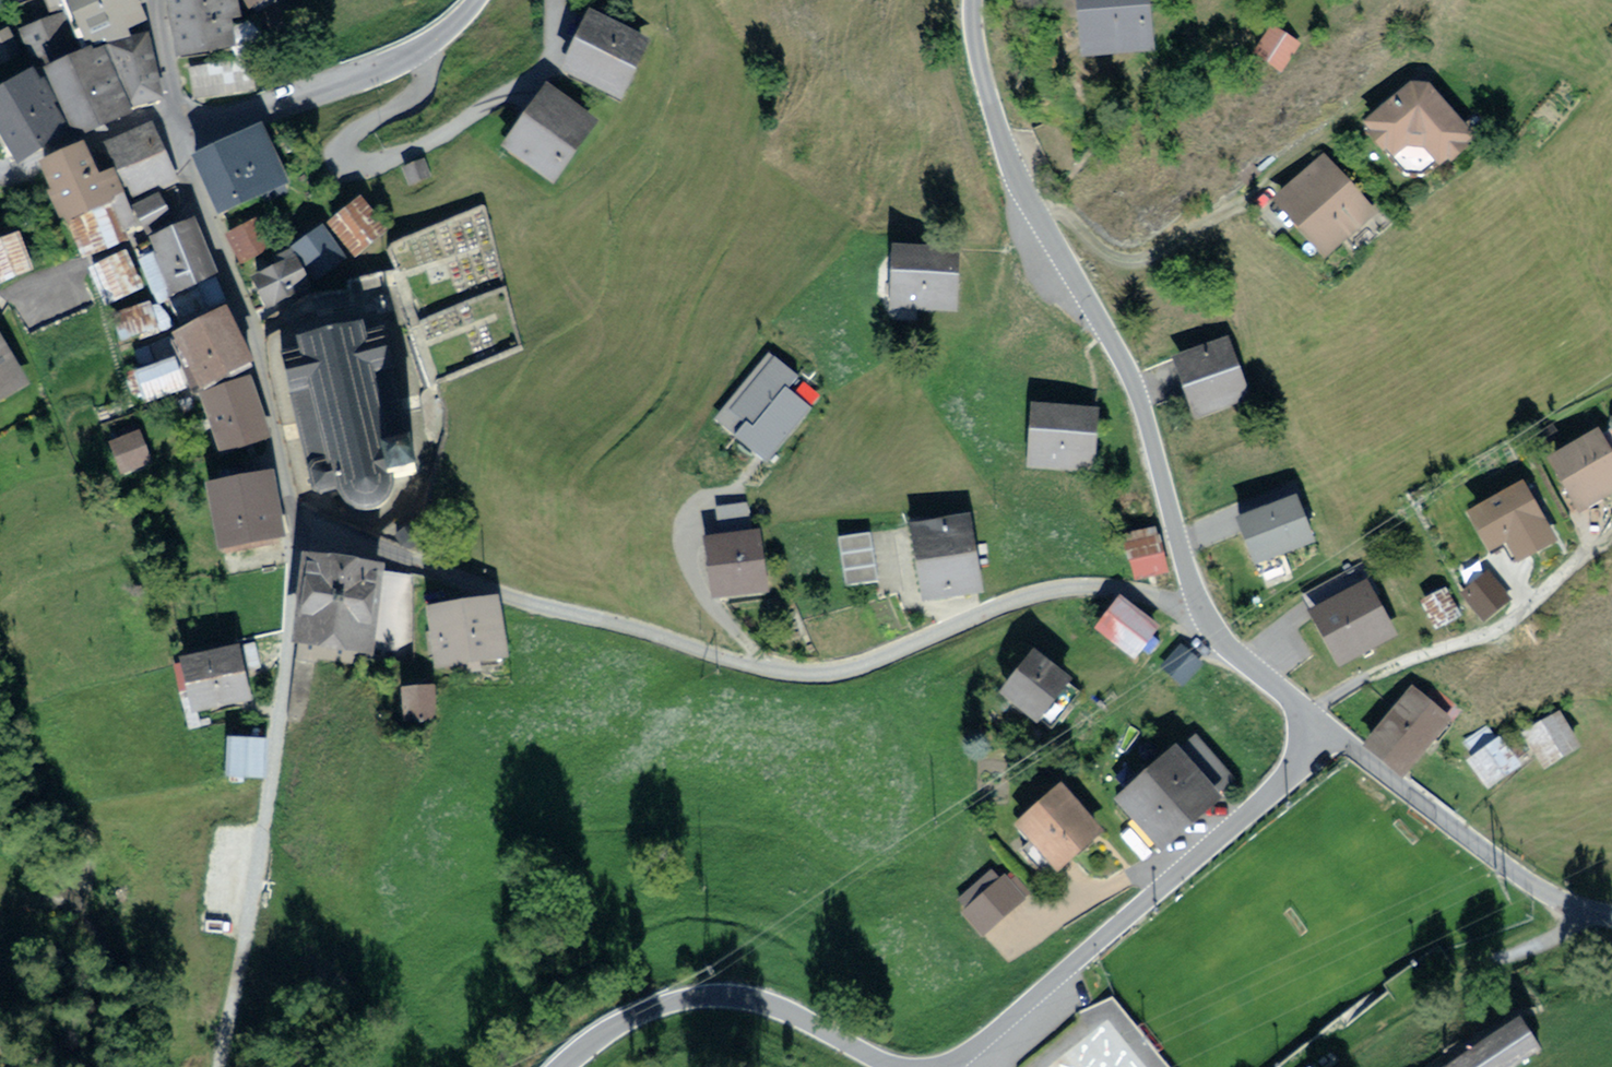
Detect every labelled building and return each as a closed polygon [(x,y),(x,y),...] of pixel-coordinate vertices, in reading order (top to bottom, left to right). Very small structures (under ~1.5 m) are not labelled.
[(87,43),(147,16),(140,0),(67,0),(87,43)] [(178,58),(235,49),(228,0),(169,0),(178,58)] [(254,9),(269,0),(248,0),(254,9)] [(1083,58),(1154,50),(1148,0),(1076,0),(1083,58)] [(650,37),(586,6),(558,64),(623,94),(650,37)] [(70,12),(33,27),(49,64),(85,49),(70,12)] [(19,30),(0,38),(0,57),(7,74),(33,63),(19,30)] [(147,34),(114,45),(132,99),(166,88),(147,34)] [(131,110),(102,41),(85,49),(49,64),(78,132),(131,110)] [(33,63),(7,74),(0,78),(0,131),(13,156),(66,129),(33,63)] [(601,116),(547,79),(502,144),(556,181),(601,116)] [(1475,136),(1431,82),(1417,81),(1367,117),(1367,129),(1403,170),(1432,171),(1475,136)] [(268,123),(201,147),(226,214),(292,189),(268,123)] [(179,174),(162,136),(121,154),(138,192),(179,174)] [(97,148),(45,166),(67,228),(80,223),(114,211),(133,205),(120,169),(106,174),(97,148)] [(1379,208),(1325,149),(1273,197),(1327,256),(1379,208)] [(124,240),(114,211),(80,223),(92,251),(124,240)] [(290,212),(237,236),(261,289),(314,265),(301,236),(290,212)] [(200,219),(156,238),(183,301),(227,282),(200,219)] [(329,220),(301,236),(314,265),(324,279),(354,262),(329,220)] [(0,240),(0,282),(1,285),(36,271),(20,232),(0,240)] [(964,244),(893,242),(891,309),(962,311),(964,244)] [(142,253),(97,269),(112,314),(158,298),(142,253)] [(229,301),(176,321),(200,384),(253,364),(229,301)] [(356,301),(289,318),(294,339),(280,343),(316,485),(335,481),(350,505),(363,508),(383,503),(396,491),(400,470),(396,455),(389,426),(375,370),(394,365),(384,327),(364,332),(356,301)] [(41,389),(0,322),(0,414),(41,389)] [(1233,337),(1175,353),(1192,415),(1251,399),(1233,337)] [(194,399),(182,365),(146,377),(158,411),(194,399)] [(256,381),(206,395),(225,461),(275,447),(256,381)] [(1100,400),(1031,397),(1028,461),(1097,465),(1100,400)] [(411,421),(389,426),(396,455),(418,449),(411,421)] [(1548,457),(1577,511),(1611,492),(1611,435),(1606,425),(1548,457)] [(150,427),(116,434),(124,470),(158,463),(150,427)] [(276,465),(209,476),(220,545),(288,534),(276,465)] [(1524,476),(1465,510),(1488,549),(1505,540),(1524,573),(1566,549),(1524,476)] [(970,510),(908,521),(923,600),(985,589),(970,510)] [(764,525),(704,532),(712,596),(772,588),(764,525)] [(1161,532),(1127,542),(1139,580),(1172,570),(1161,532)] [(387,557),(317,549),(306,646),(375,654),(387,557)] [(1511,595),(1486,570),(1464,592),(1489,617),(1511,595)] [(1367,575),(1310,604),(1339,660),(1395,631),(1367,575)] [(510,661),(499,593),(427,605),(438,673),(510,661)] [(1163,626),(1131,602),(1108,632),(1140,656),(1163,626)] [(249,644),(181,655),(191,721),(260,711),(249,644)] [(1074,678),(1030,650),(1002,694),(1046,722),(1074,678)] [(1457,715),(1417,681),(1377,729),(1417,763),(1457,715)] [(442,685),(403,688),(405,718),(444,715),(442,685)] [(1564,707),(1526,730),(1548,766),(1586,743),(1564,707)] [(1522,763),(1497,731),(1464,757),(1489,789),(1522,763)] [(1177,739),(1117,798),(1166,847),(1240,775),(1218,753),(1204,767),(1177,739)] [(277,742),(238,742),(238,789),(277,789),(277,742)] [(1066,784),(1015,827),(1056,874),(1107,831),(1066,784)] [(1030,891),(1008,867),(964,906),(986,931),(1030,891)] [(1438,1066),(1523,1066),(1548,1050),(1522,1011),(1438,1066)]
